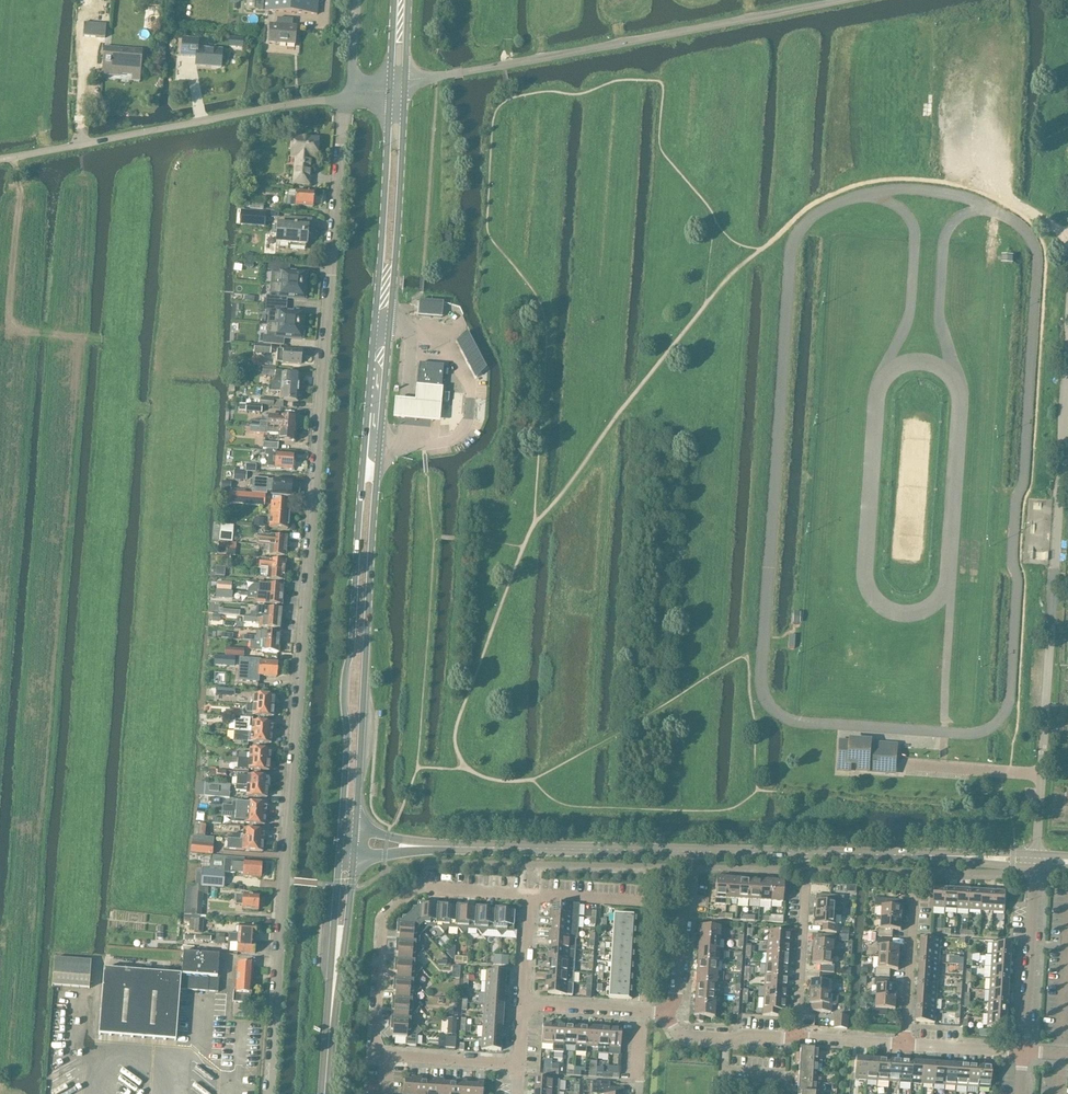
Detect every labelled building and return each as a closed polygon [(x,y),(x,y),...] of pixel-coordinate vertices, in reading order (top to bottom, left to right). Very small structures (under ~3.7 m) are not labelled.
[(246,10),(317,15),(318,0),(266,0),(265,8),(264,8),(265,0),(247,0),(246,10)] [(106,25),(103,25),(104,20),(86,19),(86,24),(84,24),(83,37),(105,39),(106,25)] [(270,25),(268,43),(294,45),(296,27),(292,26),(292,20),(277,19),(276,25),(274,25),(270,25)] [(189,57),(190,55),(196,55),(196,66),(221,68),(222,50),(197,49),(198,40),(183,39),(181,57),(189,57)] [(140,75),(142,51),(104,48),(102,75),(118,76),(118,74),(140,75)] [(292,137),(290,157),(296,158),(294,184),(309,185),(311,159),(317,159),(318,140),(292,137)] [(287,206),(313,208),(314,194),(296,192),(295,199),(288,198),(287,206)] [(250,209),(263,210),(264,201),(251,200),(250,209)] [(246,221),(257,221),(258,211),(246,210),(246,221)] [(312,220),(293,218),(284,217),(284,225),(277,225),(274,225),(274,235),(276,235),(276,243),(290,244),(290,247),(305,248),(305,245),(306,246),(308,228),(311,228),(312,220)] [(269,263),(268,272),(272,272),(271,284),(306,287),(306,284),(307,283),(307,278),(306,276),(307,273),(289,272),(289,265),(283,264),(269,263)] [(267,296),(266,304),(286,305),(287,299),(305,300),(305,297),(306,296),(306,291),(305,289),(306,287),(271,284),(270,296),(267,296)] [(418,301),(417,316),(443,319),(444,303),(418,301)] [(266,304),(266,312),(269,312),(268,324),(303,327),(303,324),(304,323),(304,318),(303,316),(304,313),(286,312),(286,305),(266,304)] [(264,336),(263,344),(277,345),(283,346),(284,339),(302,340),(302,337),(303,336),(303,331),(302,329),(303,327),(268,324),(267,336),(264,336)] [(254,345),(254,353),(271,355),(271,346),(254,345)] [(301,364),(301,352),(284,351),(278,351),(277,362),(283,363),(301,364)] [(418,364),(416,388),(442,390),(443,389),(441,389),(443,366),(418,364)] [(275,377),(274,383),(270,382),(269,387),(299,389),(300,376),(282,375),(283,372),(276,371),(276,368),(263,367),(262,376),(275,377)] [(280,401),(298,402),(299,389),(269,387),(269,392),(281,392),(280,401)] [(442,391),(415,388),(414,402),(407,401),(394,400),(392,420),(405,421),(439,424),(442,391)] [(260,406),(262,407),(263,407),(271,407),(273,407),(274,399),(260,398),(260,406)] [(246,405),(246,413),(261,414),(262,407),(260,406),(246,405)] [(260,422),(260,428),(295,431),(296,419),(290,419),(284,418),(281,418),(282,416),(268,415),(267,421),(267,423),(260,422)] [(249,428),(248,433),(267,435),(267,434),(279,435),(278,441),(295,442),(295,431),(260,428),(249,428)] [(265,451),(265,456),(268,457),(267,468),(275,468),(292,470),(294,456),(276,454),(276,452),(265,451)] [(234,472),(234,480),(247,481),(247,473),(234,472)] [(253,478),(252,492),(255,493),(266,493),(266,490),(272,491),(272,495),(290,496),(292,482),(273,480),(273,481),(268,481),(268,480),(253,478)] [(229,503),(250,505),(251,494),(244,493),(236,493),(232,493),(230,492),(229,492),(229,493),(229,503)] [(290,504),(271,503),(269,528),(288,529),(290,504)] [(263,527),(264,518),(254,518),(254,526),(263,527)] [(220,525),(219,542),(233,543),(234,530),(234,526),(220,525)] [(256,545),(259,545),(287,547),(287,538),(271,536),(257,535),(256,545)] [(219,542),(218,554),(230,555),(235,556),(236,543),(233,543),(219,542)] [(259,551),(270,551),(269,556),(286,557),(287,547),(259,545),(259,551)] [(217,555),(216,562),(229,563),(230,555),(218,554),(218,555),(217,555)] [(258,569),(261,570),(261,569),(285,572),(285,562),(269,560),(269,559),(259,559),(258,569)] [(752,561),(751,570),(759,570),(760,561),(752,561)] [(225,577),(225,568),(215,567),(215,576),(225,577)] [(284,581),(285,572),(261,569),(261,570),(261,575),(268,575),(267,580),(284,581)] [(217,582),(216,591),(219,591),(227,591),(228,583),(217,582)] [(248,590),(248,593),(258,594),(283,596),(283,586),(267,584),(267,586),(254,585),(248,590)] [(218,592),(217,601),(226,601),(227,592),(227,591),(219,591),(218,591),(218,592)] [(240,593),(240,597),(247,597),(247,598),(257,599),(257,602),(257,604),(265,604),(282,605),(283,596),(258,594),(248,593),(240,593)] [(249,617),(281,620),(282,610),(265,608),(258,608),(257,612),(249,611),(249,617)] [(258,628),(264,628),(280,629),(281,620),(249,617),(244,617),(244,622),(255,623),(259,623),(258,628)] [(242,636),(242,641),(250,641),(257,642),(279,644),(280,634),(263,632),(256,632),(255,636),(255,637),(242,636)] [(250,648),(255,649),(256,649),(256,651),(262,652),(278,653),(279,644),(257,642),(250,641),(250,642),(250,643),(250,648)] [(233,649),(232,657),(244,658),(244,650),(233,649)] [(235,658),(215,657),(214,666),(234,667),(235,658)] [(239,658),(238,681),(258,683),(259,676),(276,677),(277,663),(260,662),(260,660),(239,658)] [(254,695),(253,705),(274,707),(275,697),(254,695)] [(247,705),(246,719),(250,719),(253,719),(253,716),(273,717),(274,707),(253,705),(247,705)] [(226,710),(225,717),(225,718),(239,719),(239,718),(240,714),(240,711),(226,710)] [(235,720),(234,730),(252,732),(272,734),(273,724),(252,722),(252,728),(249,728),(250,719),(246,719),(240,718),(240,721),(235,720)] [(234,730),(233,742),(241,743),(241,745),(248,746),(248,742),(251,743),(271,744),(272,734),(252,732),(234,730)] [(841,743),(839,769),(850,770),(850,764),(860,764),(859,770),(894,773),(896,747),(841,743)] [(238,754),(238,758),(270,761),(270,751),(261,750),(262,748),(255,747),(254,750),(250,749),(250,754),(238,754)] [(225,758),(224,763),(237,764),(237,769),(249,770),(254,770),(254,772),(260,773),(260,771),(269,771),(270,761),(238,758),(238,759),(227,758),(225,758)] [(236,780),(236,786),(268,788),(268,778),(248,776),(240,776),(238,776),(237,777),(237,778),(236,780)] [(205,783),(204,797),(230,798),(230,785),(205,783)] [(267,798),(268,788),(236,786),(236,791),(247,792),(246,797),(267,798)] [(222,806),(222,812),(227,812),(266,815),(266,805),(246,803),(243,803),(232,802),(232,806),(222,806)] [(222,814),(222,817),(231,818),(231,822),(244,824),(265,825),(266,815),(227,812),(222,812),(222,814)] [(232,836),(232,840),(263,842),(264,832),(244,830),(244,835),(232,834),(232,836)] [(227,847),(227,849),(242,851),(243,851),(251,851),(255,851),(263,852),(263,842),(232,840),(229,840),(228,840),(227,847)] [(192,844),(191,854),(212,856),(213,845),(192,844)] [(195,884),(195,886),(208,887),(223,888),(223,887),(225,873),(236,874),(236,873),(244,873),(243,876),(261,878),(262,863),(245,862),(245,858),(211,856),(209,870),(196,870),(195,884)] [(716,878),(715,899),(714,905),(726,905),(726,900),(728,879),(716,878)] [(728,879),(726,900),(726,905),(730,906),(730,900),(737,900),(739,880),(728,879)] [(739,880),(737,900),(748,901),(750,881),(739,880)] [(750,881),(748,901),(760,902),(761,881),(750,881)] [(761,881),(760,902),(771,903),(772,882),(761,881)] [(772,882),(771,903),(782,903),(784,883),(772,882)] [(187,886),(184,915),(186,915),(187,915),(187,918),(190,919),(189,929),(194,929),(194,932),(202,933),(204,920),(203,920),(200,920),(201,916),(203,894),(208,895),(208,887),(195,886),(188,886),(187,886)] [(933,908),(946,909),(947,890),(935,889),(933,908)] [(947,890),(946,909),(957,910),(958,890),(947,890)] [(958,890),(957,910),(969,910),(970,891),(958,890)] [(970,891),(969,910),(981,911),(982,892),(970,891)] [(982,892),(981,911),(993,912),(994,893),(982,892)] [(994,893),(993,912),(1005,913),(1006,893),(994,893)] [(236,895),(236,904),(242,905),(242,909),(258,910),(259,896),(236,895)] [(816,895),(815,914),(835,915),(835,904),(843,905),(843,897),(816,895)] [(883,907),(882,918),(902,919),(903,901),(876,899),(875,907),(883,907)] [(409,915),(424,932),(429,927),(436,928),(437,907),(431,907),(431,904),(418,903),(417,908),(412,908),(412,912),(409,915)] [(550,910),(550,916),(578,917),(579,905),(572,904),(572,905),(553,904),(553,910),(550,910)] [(437,907),(436,928),(439,928),(443,933),(448,929),(455,929),(456,909),(450,908),(450,906),(437,905),(437,907)] [(456,909),(455,929),(458,929),(462,934),(468,930),(474,930),(475,910),(469,910),(469,907),(456,906),(456,909)] [(475,910),(474,930),(477,930),(482,936),(483,938),(501,939),(501,937),(496,932),(493,932),(495,911),(494,911),(489,911),(489,908),(475,907),(475,910)] [(495,911),(493,932),(496,932),(501,937),(501,939),(516,940),(516,937),(517,931),(513,931),(514,913),(508,912),(508,909),(494,909),(494,911),(495,911)] [(834,926),(835,915),(815,914),(814,925),(822,926),(822,933),(836,934),(837,926),(834,926)] [(397,921),(396,935),(399,935),(398,941),(419,942),(419,936),(424,932),(409,915),(406,917),(402,917),(402,921),(401,922),(397,921)] [(614,915),(613,927),(636,928),(637,916),(614,915)] [(552,921),(552,927),(578,928),(578,917),(550,916),(549,921),(552,921)] [(901,931),(902,919),(882,918),(881,929),(879,929),(878,937),(892,937),(893,930),(901,931)] [(229,933),(229,938),(256,940),(256,935),(257,933),(257,930),(256,928),(257,927),(254,927),(254,926),(252,926),(245,926),(243,925),(243,926),(239,925),(238,934),(229,933)] [(700,926),(699,938),(719,939),(720,928),(700,926)] [(549,933),(548,938),(570,939),(576,940),(576,939),(577,940),(578,928),(552,927),(551,933),(549,933)] [(613,927),(612,938),(635,940),(636,928),(613,927)] [(768,931),(767,942),(790,944),(790,933),(768,931)] [(813,942),(812,953),(832,954),(833,944),(835,944),(836,936),(821,935),(821,942),(813,942)] [(229,938),(228,943),(230,943),(229,952),(237,952),(241,953),(243,953),(250,953),(250,954),(251,954),(252,953),(254,954),(255,952),(256,951),(256,948),(255,946),(256,940),(229,938)] [(551,943),(550,949),(569,950),(575,951),(576,940),(570,939),(548,938),(548,943),(551,943)] [(612,938),(611,950),(635,952),(635,940),(612,938)] [(699,938),(698,949),(724,951),(719,950),(719,939),(699,938)] [(880,947),(879,958),(899,959),(900,947),(892,947),(892,940),(878,939),(877,947),(880,947)] [(921,939),(921,951),(940,952),(941,940),(921,939)] [(398,954),(397,960),(418,962),(418,955),(423,951),(419,945),(419,942),(398,941),(396,941),(395,954),(398,954)] [(767,942),(766,954),(789,955),(790,944),(767,942)] [(993,944),(992,956),(1011,957),(1012,945),(993,944)] [(451,949),(446,954),(452,960),(455,957),(455,948),(454,946),(451,949)] [(547,955),(547,960),(569,961),(574,962),(575,951),(569,950),(550,949),(550,955),(547,955)] [(698,949),(697,960),(718,962),(723,962),(724,951),(698,949)] [(611,950),(610,962),(634,964),(635,952),(611,950)] [(921,951),(920,963),(939,964),(940,952),(921,951)] [(104,970),(99,1035),(176,1041),(180,990),(208,992),(218,993),(219,978),(217,978),(219,956),(183,953),(182,973),(177,972),(176,975),(151,973),(145,973),(104,970)] [(831,965),(832,954),(812,953),(811,965),(819,965),(819,972),(833,973),(834,965),(831,965)] [(766,954),(765,965),(788,966),(789,955),(766,954)] [(509,956),(500,956),(499,965),(509,966),(509,956)] [(950,956),(949,964),(959,965),(963,965),(964,958),(959,958),(960,957),(950,956)] [(992,956),(992,967),(1011,969),(1011,957),(992,956)] [(898,971),(899,959),(879,958),(879,969),(876,968),(875,976),(890,977),(890,970),(898,971)] [(89,989),(91,962),(54,959),(52,986),(89,989)] [(395,960),(394,973),(396,974),(396,979),(396,980),(416,981),(417,974),(422,970),(417,965),(418,962),(397,960),(395,960)] [(549,966),(549,971),(574,973),(574,962),(569,961),(547,960),(546,965),(549,966)] [(697,960),(696,971),(717,973),(718,962),(697,960)] [(610,962),(610,974),(633,976),(634,964),(610,962)] [(233,993),(233,1002),(250,1003),(250,996),(251,996),(254,964),(238,963),(236,993),(233,993)] [(920,963),(919,974),(938,976),(939,964),(920,963)] [(765,965),(765,976),(787,977),(788,966),(765,965)] [(992,967),(991,979),(1010,981),(1011,969),(992,967)] [(486,971),(485,983),(505,984),(506,972),(486,971)] [(546,977),(545,983),(567,984),(573,984),(574,973),(549,971),(548,977),(546,977)] [(696,971),(696,983),(716,984),(717,973),(696,971)] [(610,974),(609,986),(632,988),(633,976),(610,974)] [(919,974),(918,986),(937,987),(938,976),(919,974)] [(810,981),(809,993),(829,994),(830,983),(833,983),(833,976),(819,975),(818,982),(810,981)] [(765,976),(764,987),(786,989),(787,977),(765,976)] [(877,986),(877,997),(897,998),(897,987),(889,987),(890,979),(875,978),(875,986),(877,986)] [(395,993),(395,999),(415,1000),(415,994),(421,989),(416,984),(416,981),(396,980),(396,979),(393,979),(392,993),(395,993)] [(991,979),(990,991),(1009,992),(1010,981),(991,979)] [(485,983),(485,994),(504,995),(505,984),(485,983)] [(548,988),(547,994),(572,996),(573,984),(567,984),(545,983),(545,988),(548,988)] [(696,983),(695,994),(715,995),(716,984),(696,983)] [(631,1000),(632,988),(609,986),(608,998),(631,1000)] [(918,986),(917,998),(937,999),(937,987),(918,986)] [(764,987),(763,998),(786,1000),(786,989),(764,987)] [(990,991),(989,1003),(1008,1004),(1009,992),(990,991)] [(809,993),(809,1004),(813,1005),(813,1012),(816,1012),(831,1013),(831,1005),(835,1006),(837,1004),(838,996),(838,995),(829,994),(809,993)] [(485,994),(484,1005),(503,1006),(504,995),(485,994)] [(695,994),(694,1005),(715,1006),(715,995),(695,994)] [(896,1010),(897,998),(877,997),(876,1008),(873,1008),(873,1016),(887,1017),(888,1010),(896,1010)] [(394,1012),(393,1018),(414,1020),(414,1013),(419,1008),(415,1003),(415,1000),(395,999),(392,998),(391,1012),(394,1012)] [(763,998),(762,1010),(762,1015),(781,1016),(781,1011),(785,1011),(786,1000),(763,998)] [(917,998),(917,1010),(936,1011),(937,999),(917,998)] [(989,1003),(988,1014),(1007,1016),(1008,1004),(989,1003)] [(483,1016),(503,1017),(503,1006),(484,1005),(483,1016)] [(694,1005),(693,1016),(693,1022),(703,1023),(704,1017),(714,1018),(715,1006),(694,1005)] [(936,1011),(917,1010),(916,1022),(935,1023),(936,1011)] [(1007,1028),(1007,1016),(988,1014),(988,1027),(1007,1028)] [(483,1016),(482,1027),(502,1028),(503,1017),(483,1016)] [(837,1016),(836,1029),(847,1030),(848,1025),(848,1016),(837,1016)] [(393,1031),(392,1038),(405,1039),(405,1045),(416,1046),(416,1036),(422,1032),(414,1022),(414,1020),(393,1018),(391,1018),(390,1031),(393,1031)] [(541,1044),(553,1045),(554,1026),(542,1025),(541,1044)] [(554,1026),(553,1045),(564,1046),(565,1026),(554,1026)] [(565,1026),(564,1046),(575,1046),(576,1027),(565,1026)] [(482,1027),(482,1038),(501,1039),(502,1028),(482,1027)] [(576,1027),(575,1046),(576,1046),(576,1053),(586,1054),(586,1047),(587,1028),(576,1027)] [(587,1028),(586,1047),(597,1048),(599,1029),(587,1028)] [(599,1029),(597,1048),(597,1054),(608,1055),(609,1048),(610,1029),(599,1029)] [(609,1048),(608,1055),(620,1056),(621,1030),(610,1029),(609,1048)] [(446,1040),(445,1048),(455,1049),(455,1041),(456,1038),(446,1037),(446,1040)] [(501,1051),(501,1040),(501,1039),(482,1038),(481,1050),(501,1051)] [(796,1055),(795,1060),(817,1061),(818,1050),(800,1048),(800,1055),(796,1055)] [(854,1080),(866,1081),(867,1059),(855,1059),(854,1080)] [(867,1059),(866,1081),(877,1081),(878,1060),(867,1059)] [(795,1060),(795,1065),(799,1065),(799,1071),(816,1073),(817,1066),(822,1066),(822,1062),(817,1061),(795,1060)] [(878,1060),(877,1081),(888,1082),(890,1061),(878,1060)] [(890,1061),(888,1082),(899,1083),(901,1062),(890,1061)] [(901,1062),(899,1083),(910,1084),(912,1062),(901,1062)] [(912,1062),(910,1084),(922,1084),(923,1063),(912,1062)] [(923,1063),(922,1084),(933,1085),(935,1064),(923,1063)] [(935,1064),(933,1085),(944,1086),(946,1065),(935,1064)] [(946,1065),(944,1086),(956,1087),(957,1065),(946,1065)] [(957,1065),(956,1087),(967,1087),(968,1066),(957,1065)] [(967,1087),(966,1093),(978,1093),(978,1088),(980,1067),(968,1066),(967,1087)] [(980,1067),(978,1088),(990,1089),(991,1068),(980,1067)] [(794,1077),(794,1082),(816,1084),(821,1084),(821,1079),(816,1078),(816,1073),(799,1071),(798,1077),(794,1077)] [(416,1079),(411,1078),(411,1081),(404,1081),(403,1093),(415,1093),(416,1079)] [(415,1093),(426,1093),(427,1082),(421,1082),(421,1079),(416,1079),(415,1093)] [(535,1079),(534,1090),(559,1092),(559,1080),(554,1080),(535,1079)] [(426,1093),(437,1093),(438,1080),(433,1080),(433,1083),(427,1082),(426,1093)] [(437,1093),(449,1093),(449,1084),(443,1083),(443,1080),(438,1080),(437,1093)] [(449,1093),(460,1093),(461,1082),(455,1081),(455,1084),(449,1084),(449,1093)] [(591,1093),(623,1093),(623,1089),(609,1088),(610,1083),(597,1082),(591,1081),(591,1087),(591,1093)] [(460,1093),(471,1093),(472,1085),(466,1085),(466,1082),(461,1082),(460,1093)] [(794,1087),(798,1087),(797,1093),(801,1093),(815,1093),(816,1084),(794,1082),(794,1087)] [(471,1093),(483,1093),(483,1083),(478,1083),(477,1086),(472,1085),(471,1093)]
